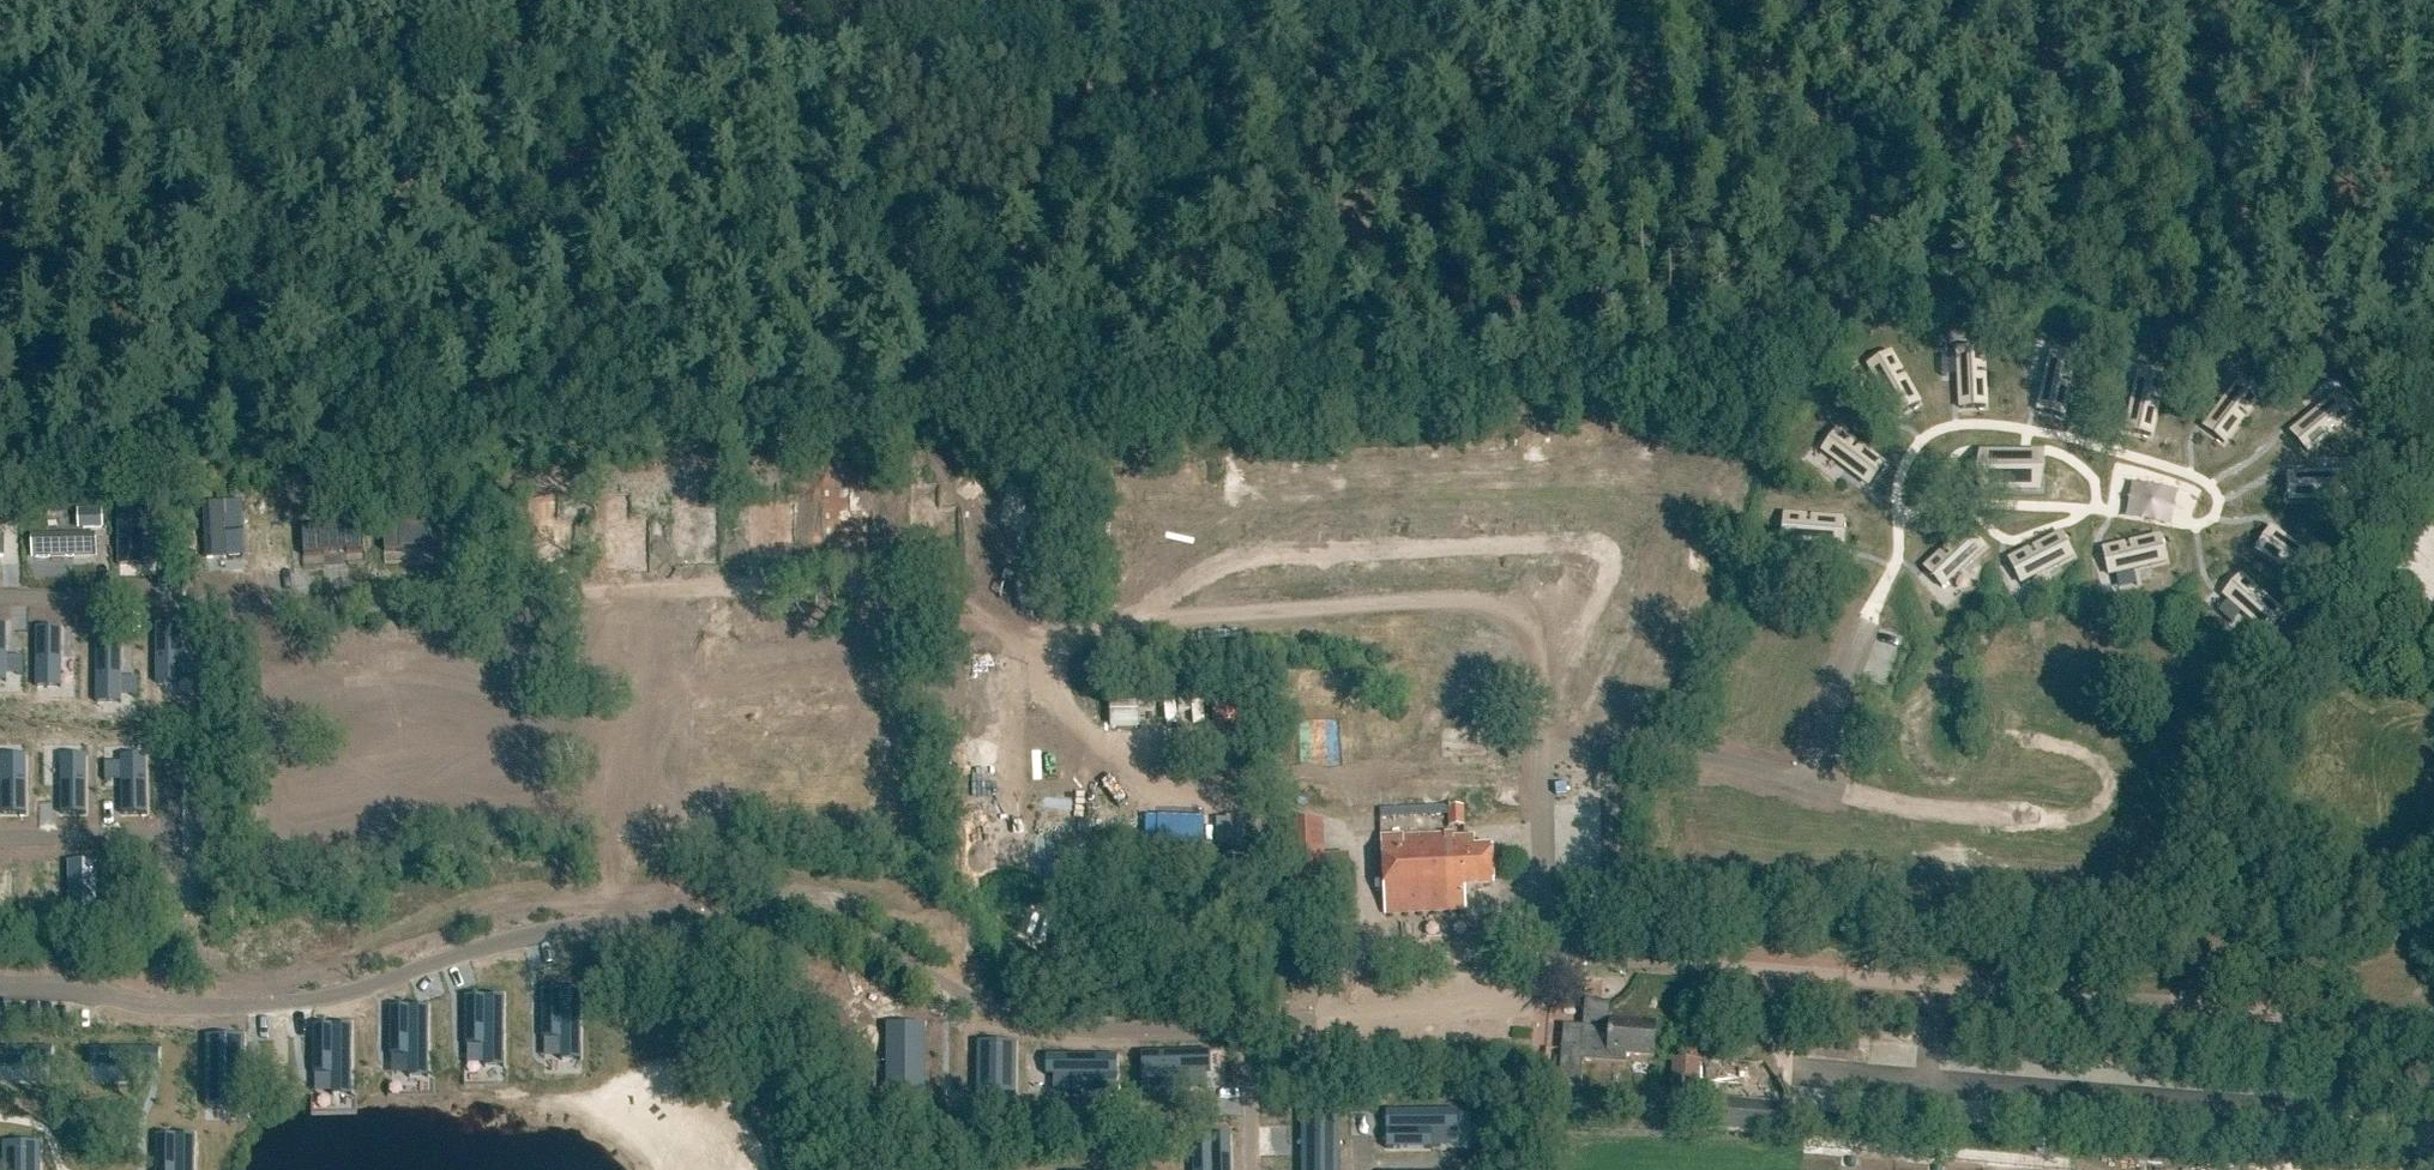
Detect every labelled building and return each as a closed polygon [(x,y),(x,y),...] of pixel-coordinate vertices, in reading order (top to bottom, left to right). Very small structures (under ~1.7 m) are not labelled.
[(1832,403),(1824,423),(1890,450),(1897,428),(1832,403)] [(2375,437),(2304,435),(2305,458),(2375,459),(2375,437)] [(2038,456),(1981,456),(1981,490),(2039,490),(2038,456)] [(994,493),(980,493),(980,505),(994,505),(994,493)] [(784,499),(784,548),(818,548),(818,499),(784,499)] [(839,499),(839,548),(873,548),(873,499),(839,499)] [(1908,499),(1839,504),(1840,526),(1911,522),(1908,499)] [(910,504),(910,553),(944,553),(944,504),(910,504)] [(658,505),(658,555),(692,555),(692,505),(658,505)] [(149,523),(158,523),(158,510),(149,510),(149,523)] [(104,512),(78,513),(79,530),(104,530),(104,512)] [(575,517),(575,567),(610,567),(610,517),(575,517)] [(444,524),(385,524),(386,553),(403,553),(403,549),(426,549),(425,553),(444,553),(444,524)] [(365,525),(302,528),(304,557),(324,555),(324,552),(347,551),(347,554),(367,552),(365,525)] [(2125,529),(2061,559),(2072,579),(2134,548),(2125,529)] [(18,530),(8,530),(9,546),(18,546),(18,530)] [(1968,530),(1924,571),(1941,589),(1984,548),(1968,530)] [(2269,533),(2256,552),(2310,595),(2324,578),(2269,533)] [(96,535),(32,538),(33,561),(98,558),(96,535)] [(2166,537),(2159,559),(2222,586),(2231,566),(2166,537)] [(143,542),(143,576),(193,575),(192,541),(143,542)] [(219,542),(219,576),(269,576),(269,541),(219,542)] [(44,639),(44,686),(68,686),(66,640),(44,639)] [(137,641),(137,688),(161,689),(160,642),(137,641)] [(93,653),(93,700),(117,701),(116,654),(93,653)] [(16,703),(15,656),(0,655),(0,702),(16,703)] [(1500,728),(1488,728),(1488,752),(1500,752),(1500,728)] [(22,791),(21,744),(0,743),(0,790),(22,791)] [(72,792),(72,745),(48,745),(48,792),(72,792)] [(95,747),(95,794),(119,794),(118,747),(95,747)] [(1465,826),(1464,806),(1449,807),(1450,827),(1465,826)] [(1325,856),(1323,823),(1286,825),(1290,895),(1351,892),(1349,855),(1325,856)] [(1467,889),(1496,888),(1494,852),(1476,853),(1475,841),(1456,842),(1456,837),(1384,840),(1388,915),(1468,911),(1467,889)] [(97,863),(71,863),(71,920),(136,919),(136,893),(97,894),(97,863)] [(1026,962),(1020,978),(1032,982),(1037,966),(1026,962)] [(835,978),(835,1028),(869,1028),(869,978),(835,978)] [(581,1059),(581,990),(543,990),(543,1038),(561,1038),(561,1059),(581,1059)] [(504,1067),(504,998),(466,998),(466,1045),(485,1045),(485,1067),(504,1067)] [(428,1077),(428,1008),(390,1008),(390,1055),(409,1055),(409,1077),(428,1077)] [(1655,1057),(1658,1023),(1614,1020),(1615,1015),(1587,1012),(1586,1027),(1565,1025),(1563,1050),(1572,1051),(1571,1066),(1584,1067),(1584,1061),(1625,1064),(1626,1055),(1655,1057)] [(902,1022),(902,1072),(936,1072),(936,1022),(902,1022)] [(352,1027),(314,1027),(314,1075),(332,1075),(332,1096),(352,1096),(352,1027)] [(983,1044),(983,1094),(1017,1093),(1017,1044),(983,1044)] [(1080,1054),(1080,1089),(1130,1088),(1130,1054),(1080,1054)] [(1166,1054),(1166,1089),(1216,1088),(1216,1054),(1166,1054)] [(1700,1064),(1673,1063),(1671,1095),(1698,1097),(1700,1064)] [(1544,1084),(1546,1069),(1535,1068),(1534,1083),(1544,1084)] [(1582,1088),(1583,1072),(1570,1071),(1569,1086),(1582,1088)] [(1695,1101),(1695,1133),(1771,1133),(1771,1101),(1695,1101)] [(1299,1169),(1336,1169),(1335,1113),(1298,1114),(1299,1169)] [(1387,1134),(1387,1168),(1437,1168),(1437,1134),(1387,1134)] [(195,1137),(157,1137),(157,1169),(195,1169),(195,1137)] [(41,1144),(3,1144),(3,1152),(3,1169),(41,1169),(41,1151),(41,1144)] [(1257,1169),(1291,1169),(1291,1151),(1257,1152),(1257,1169)]
